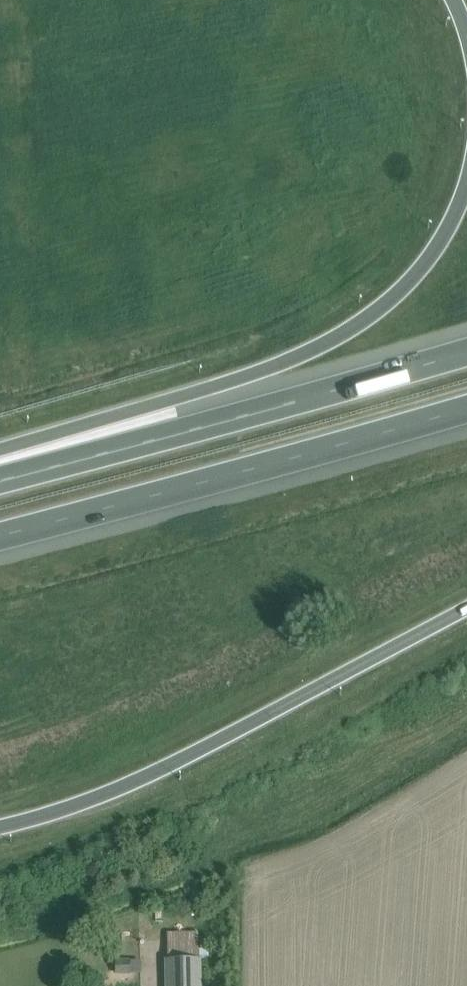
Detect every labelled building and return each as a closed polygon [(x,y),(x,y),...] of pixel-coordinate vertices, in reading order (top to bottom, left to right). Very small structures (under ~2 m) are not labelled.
[(198,939),(167,940),(167,960),(200,959),(209,959),(209,948),(198,949),(198,939)] [(167,960),(167,961),(168,985),(200,985),(200,959),(167,960)]
